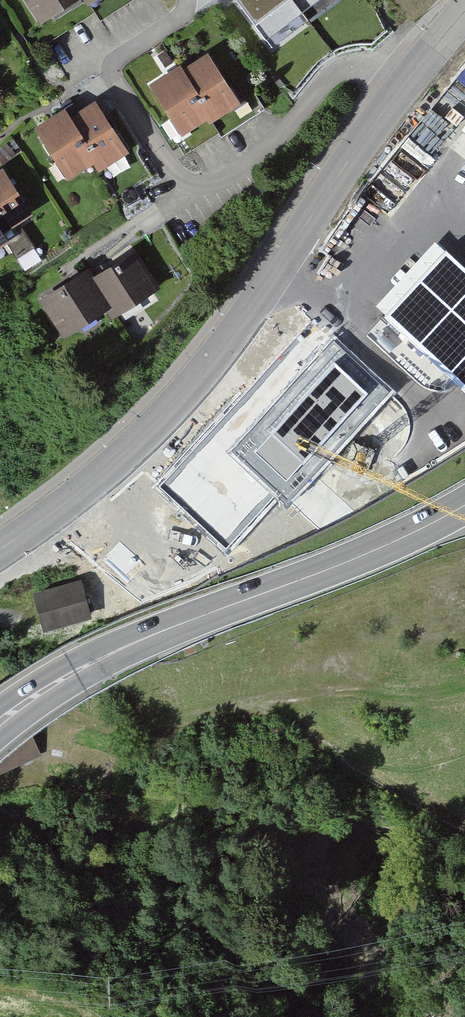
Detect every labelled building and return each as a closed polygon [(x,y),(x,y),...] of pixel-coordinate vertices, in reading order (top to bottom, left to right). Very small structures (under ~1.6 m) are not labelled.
[(85,0),(22,0),(39,28),(85,0)] [(265,43),(323,0),(233,0),(265,43)] [(209,58),(182,76),(210,119),(214,126),(241,108),(209,58)] [(180,137),(210,119),(182,76),(178,70),(149,88),(180,137)] [(450,92),(464,104),(464,74),(450,92)] [(76,108),(43,127),(73,178),(102,161),(108,171),(136,155),(103,99),(79,113),(76,108)] [(10,168),(0,174),(0,254),(21,241),(15,232),(41,215),(10,168)] [(94,265),(45,297),(72,338),(118,308),(125,319),(172,289),(145,248),(101,276),(94,265)] [(403,393),(401,408),(421,441),(439,415),(464,432),(464,378),(462,384),(429,359),(403,393)] [(265,383),(226,468),(205,515),(262,541),(311,436),(333,447),(346,420),(265,383)] [(85,582),(40,594),(51,631),(95,618),(85,582)]
